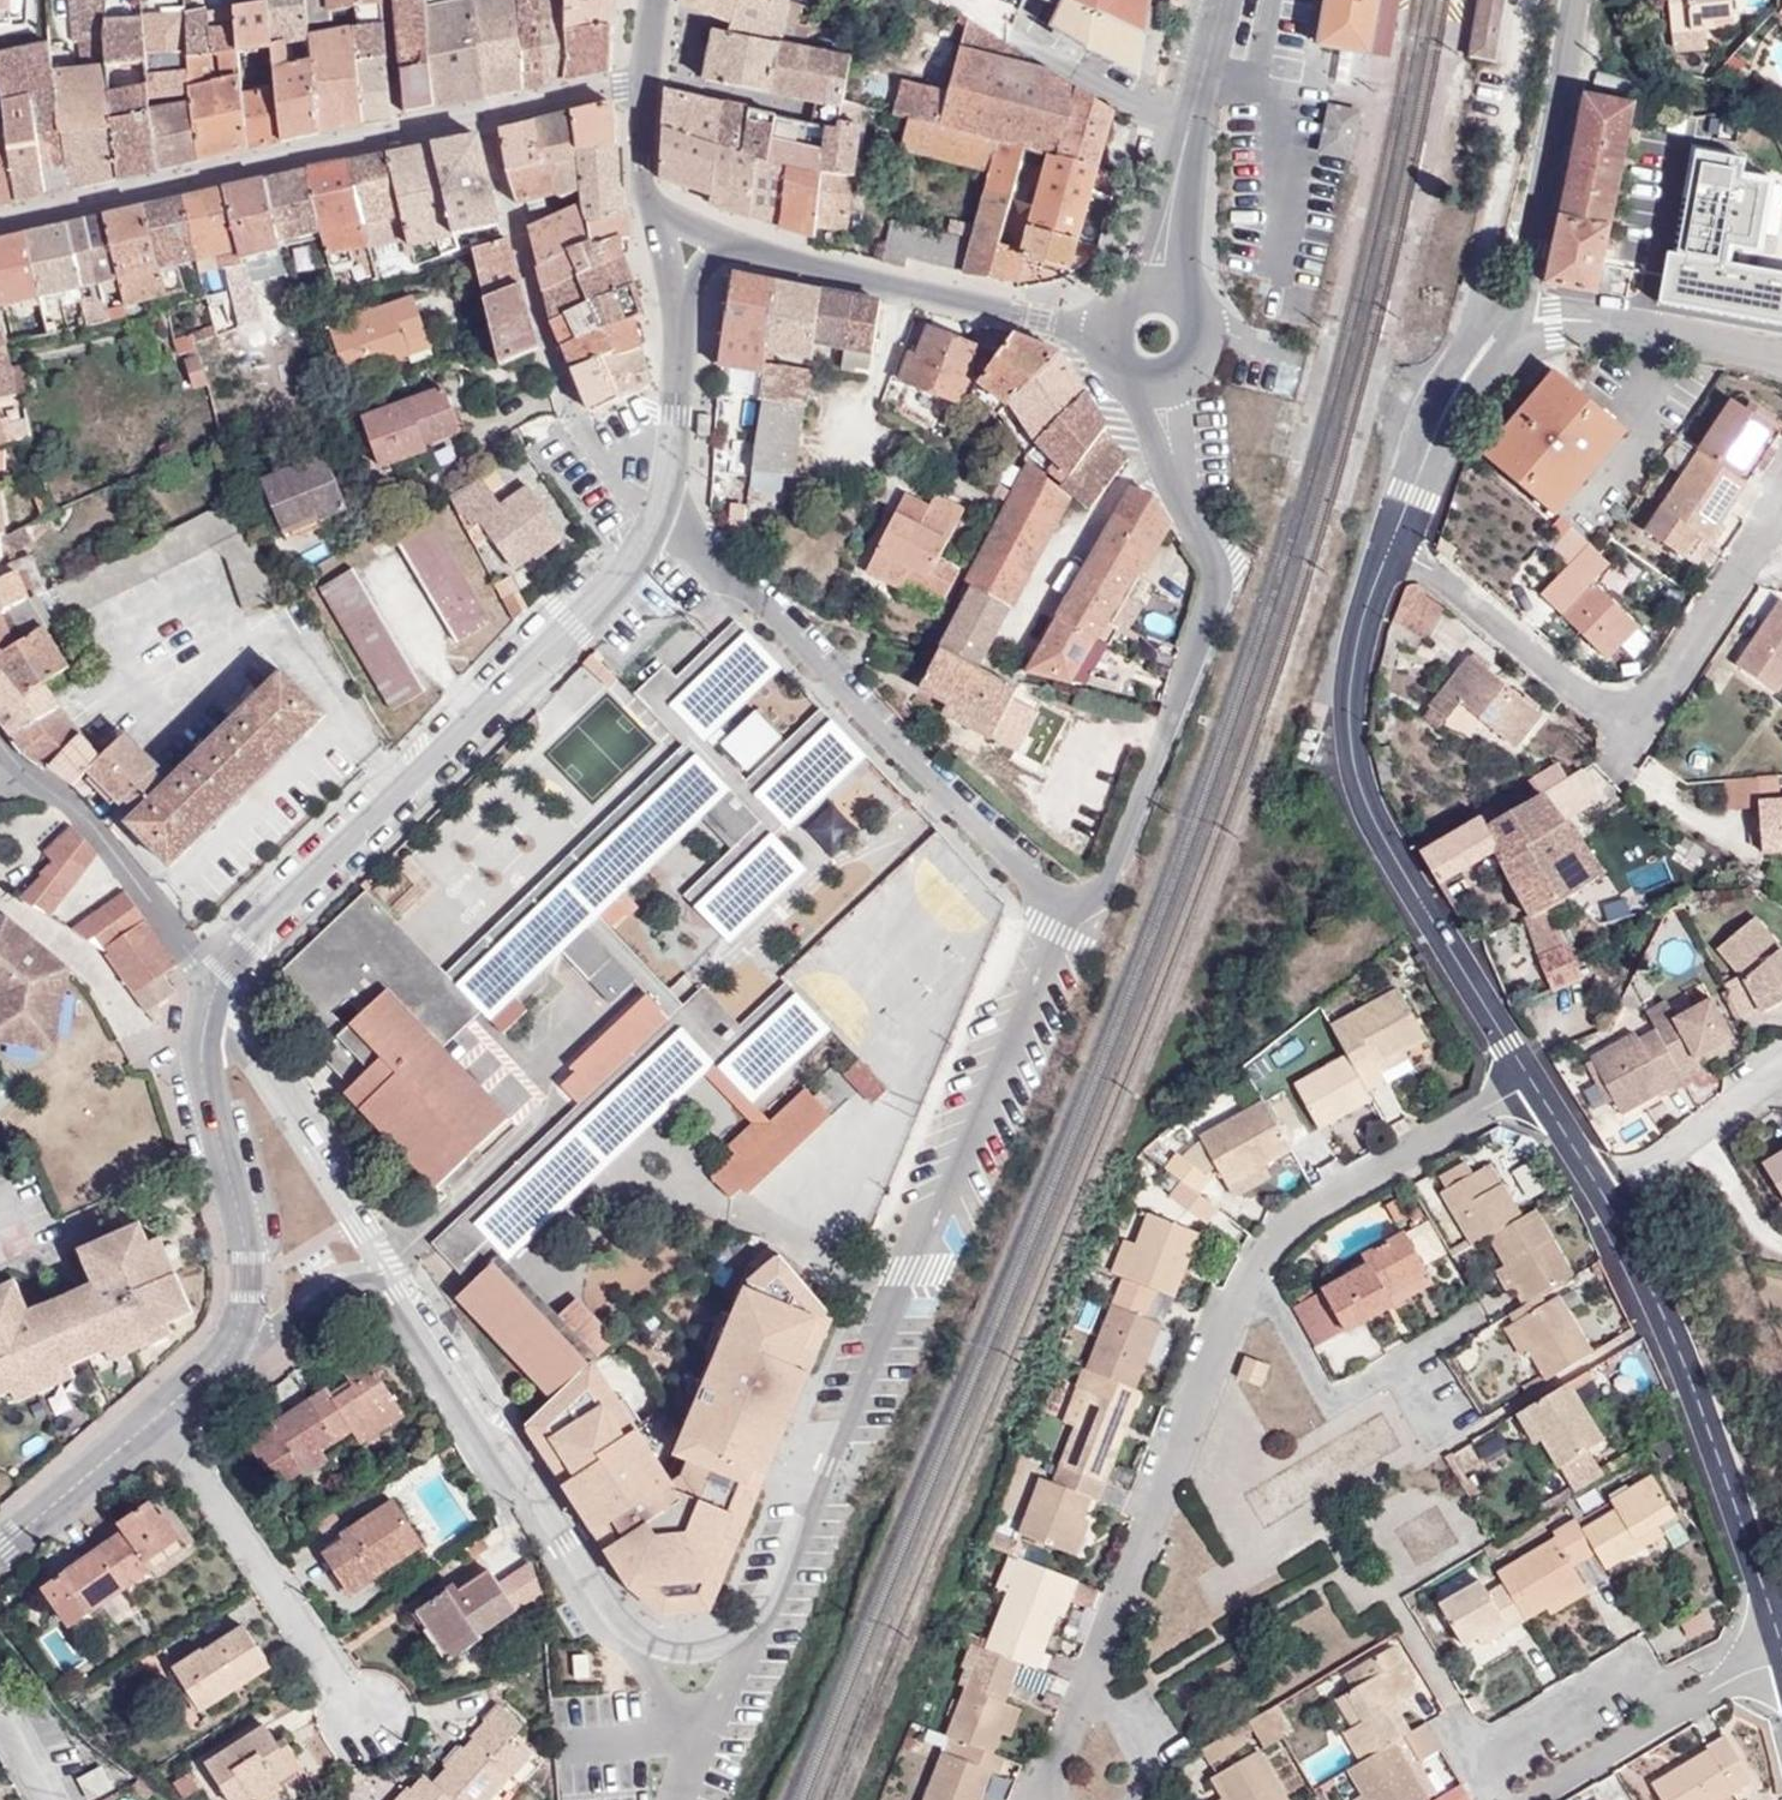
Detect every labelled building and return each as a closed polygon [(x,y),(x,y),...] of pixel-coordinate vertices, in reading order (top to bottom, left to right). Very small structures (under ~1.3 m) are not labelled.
[(29,21),(29,0),(0,0),(0,22),(29,21)] [(105,22),(103,0),(71,0),(74,41),(81,40),(103,38),(105,22)] [(231,8),(235,8),(243,7),(243,0),(230,0),(231,8)] [(283,142),(321,133),(313,61),(289,66),(285,42),(310,39),(309,24),(306,0),(243,0),(243,7),(269,3),(274,49),(273,49),(275,75),(277,88),(279,105),(283,142)] [(381,3),(381,0),(306,0),(309,24),(333,19),(332,11),(351,8),(381,3)] [(402,52),(407,113),(436,107),(427,0),(397,0),(402,52)] [(436,107),(461,102),(486,97),(476,0),(465,0),(446,4),(445,0),(427,0),(436,107)] [(486,97),(512,92),(524,89),(515,0),(476,0),(486,97)] [(524,89),(533,87),(542,85),(538,0),(515,0),(524,89)] [(567,32),(566,0),(538,0),(542,85),(555,83),(568,80),(567,32)] [(613,28),(615,0),(566,0),(567,32),(613,28)] [(732,24),(740,0),(680,0),(678,3),(732,24)] [(800,48),(805,28),(784,22),(789,3),(787,2),(781,0),(740,0),(732,24),(729,34),(800,48)] [(1062,0),(1035,0),(1061,13),(1067,3),(1062,0)] [(1152,4),(1152,0),(1062,0),(1067,3),(1061,13),(1050,31),(1089,55),(1138,80),(1152,4)] [(1319,46),(1369,54),(1379,0),(1327,0),(1319,46)] [(1369,54),(1390,58),(1400,0),(1379,0),(1369,54)] [(1476,23),(1500,28),(1504,0),(1480,0),(1476,23)] [(1673,32),(1714,27),(1714,19),(1735,16),(1733,0),(1669,0),(1673,32)] [(235,8),(241,93),(277,88),(275,75),(249,78),(246,52),(273,49),(274,49),(269,3),(243,7),(235,8)] [(353,26),(383,23),(381,3),(351,8),(353,26)] [(784,22),(805,28),(812,11),(789,3),(784,22)] [(215,10),(209,11),(187,13),(188,51),(191,94),(191,103),(200,161),(248,150),(241,93),(235,8),(231,8),(215,10)] [(313,61),(321,133),(363,124),(356,60),(353,26),(351,8),(332,11),(333,19),(309,24),(310,39),(313,61)] [(149,86),(150,100),(174,97),(191,94),(188,51),(164,52),(161,14),(144,15),(144,20),(147,60),(149,86)] [(1736,25),(1735,16),(1714,19),(1714,27),(1736,25)] [(107,67),(147,60),(144,20),(105,22),(103,38),(107,67)] [(1058,156),(1096,167),(1112,111),(1017,52),(967,21),(949,92),(904,81),(895,115),(910,118),(996,142),(1021,148),(1057,158),(1058,156)] [(356,60),(386,57),(385,44),(383,23),(353,26),(356,60)] [(1500,28),(1476,23),(1471,56),(1476,57),(1494,60),(1500,28)] [(612,72),(613,28),(567,32),(568,80),(612,72)] [(851,58),(800,48),(729,34),(715,31),(705,80),(815,101),(810,125),(827,128),(836,131),(842,100),(851,58)] [(85,69),(107,67),(103,38),(81,40),(85,69)] [(3,101),(31,97),(58,92),(54,72),(49,45),(0,55),(0,81),(3,101)] [(275,75),(273,49),(246,52),(249,78),(275,75)] [(1350,81),(1355,55),(1343,53),(1338,78),(1350,81)] [(356,60),(363,124),(378,120),(393,117),(386,57),(356,60)] [(58,92),(72,190),(119,180),(110,93),(107,67),(85,69),(54,72),(58,92)] [(110,93),(119,180),(159,170),(151,110),(150,100),(149,86),(110,93)] [(241,93),(248,150),(256,148),(251,108),(279,105),(277,88),(241,93)] [(31,97),(45,196),(72,190),(58,92),(31,97)] [(721,149),(724,104),(667,92),(664,130),(719,149),(721,149)] [(174,106),(191,103),(191,94),(174,97),(174,106)] [(1587,96),(1561,218),(1608,228),(1624,150),(1634,104),(1587,96)] [(3,101),(18,202),(45,196),(31,97),(3,101)] [(150,100),(151,110),(174,106),(174,97),(150,100)] [(862,106),(842,100),(836,131),(827,128),(821,179),(816,224),(844,229),(862,106)] [(18,202),(3,101),(0,102),(0,206),(18,202)] [(151,110),(159,170),(200,161),(191,103),(174,106),(151,110)] [(579,149),(618,148),(619,127),(615,104),(573,113),(579,149)] [(740,156),(748,110),(724,104),(721,149),(740,156)] [(251,108),(256,148),(283,142),(279,105),(251,108)] [(768,165),(776,117),(766,114),(748,110),(740,156),(754,161),(768,165)] [(583,190),(579,149),(573,113),(554,118),(536,122),(544,164),(553,162),(555,193),(562,197),(583,190)] [(800,122),(776,117),(768,165),(786,172),(786,168),(792,170),(800,122)] [(989,172),(996,142),(910,118),(901,148),(989,172)] [(544,164),(536,122),(518,126),(501,130),(508,172),(544,164)] [(827,128),(810,125),(800,122),(792,170),(821,179),(827,128)] [(719,149),(664,130),(661,178),(713,195),(719,149)] [(1350,135),(1331,132),(1328,150),(1347,153),(1350,135)] [(480,136),(434,145),(446,195),(467,190),(476,231),(500,226),(486,159),(480,136)] [(1069,269),(1096,167),(1058,156),(1057,158),(1021,148),(996,142),(989,172),(975,226),(971,240),(962,271),(1018,281),(1024,258),(1069,269)] [(418,148),(388,154),(402,215),(410,245),(456,236),(446,195),(434,145),(418,148)] [(617,214),(628,212),(626,190),(620,190),(619,148),(618,148),(579,149),(583,190),(585,205),(568,213),(573,228),(617,214)] [(740,156),(721,149),(719,149),(713,195),(710,203),(749,216),(754,161),(740,156)] [(1658,298),(1781,319),(1781,270),(1732,262),(1735,244),(1765,249),(1774,177),(1745,173),(1747,155),(1697,151),(1681,251),(1665,250),(1658,298)] [(388,154),(350,162),(365,223),(402,215),(388,154)] [(786,172),(768,165),(754,161),(749,216),(780,226),(786,172)] [(350,162),(307,171),(321,231),(323,237),(331,267),(353,262),(351,250),(370,245),(365,223),(350,162)] [(544,164),(508,172),(518,203),(555,193),(553,162),(544,164)] [(821,179),(792,170),(786,168),(786,172),(780,226),(815,237),(816,224),(821,179)] [(307,171),(265,180),(279,240),(321,231),(307,171)] [(265,180),(224,189),(237,244),(241,257),(281,248),(279,240),(265,180)] [(224,189),(183,199),(201,275),(223,269),(223,268),(243,264),(241,257),(237,244),(224,189)] [(467,190),(446,195),(456,236),(471,233),(476,231),(467,190)] [(183,199),(143,208),(154,254),(164,296),(186,290),(189,301),(207,297),(201,275),(183,199)] [(143,208),(105,216),(120,279),(125,305),(155,298),(159,313),(168,311),(167,307),(164,296),(154,254),(143,208)] [(572,256),(620,240),(631,239),(628,212),(617,214),(573,228),(568,213),(531,228),(541,268),(572,256)] [(105,216),(86,221),(99,285),(101,285),(120,279),(105,216)] [(1561,218),(1547,284),(1595,292),(1608,228),(1561,218)] [(890,220),(882,261),(905,266),(907,258),(962,271),(971,240),(948,235),(890,220)] [(951,220),(948,235),(971,240),(975,226),(951,220)] [(86,221),(67,225),(80,287),(99,285),(86,221)] [(67,225),(25,235),(40,296),(80,287),(67,225)] [(321,231),(279,240),(281,248),(323,237),(321,231)] [(456,236),(459,251),(474,246),(471,233),(456,236)] [(0,241),(0,279),(7,304),(40,296),(25,235),(0,241)] [(503,240),(474,250),(485,298),(521,284),(509,239),(503,240)] [(582,277),(623,258),(620,240),(572,256),(582,277)] [(548,291),(582,277),(572,256),(541,268),(548,291)] [(592,303),(633,285),(630,276),(623,258),(582,277),(592,303)] [(223,269),(235,314),(250,310),(254,309),(243,264),(223,268),(223,269)] [(768,333),(776,283),(732,275),(724,328),(724,329),(768,333)] [(556,319),(592,303),(582,277),(548,291),(556,319)] [(815,342),(821,291),(776,283),(768,333),(764,356),(762,371),(758,399),(762,399),(757,430),(753,455),(751,470),(784,475),(793,476),(803,404),(805,404),(811,369),(773,365),(775,351),(812,357),(815,342)] [(539,349),(521,284),(485,298),(501,365),(536,351),(539,349)] [(605,330),(633,322),(644,317),(633,285),(592,303),(603,325),(605,330)] [(361,301),(357,289),(343,293),(347,305),(361,301)] [(186,290),(164,296),(167,307),(189,301),(186,290)] [(845,348),(853,297),(821,291),(815,342),(845,348)] [(347,376),(410,354),(406,343),(428,336),(413,297),(369,312),(370,315),(362,317),(361,313),(330,325),(347,376)] [(872,354),(880,302),(853,297),(845,348),(872,354)] [(84,306),(88,325),(111,320),(108,309),(104,301),(84,306)] [(565,344),(603,325),(592,303),(556,319),(565,344)] [(126,316),(123,306),(123,305),(108,309),(111,320),(126,316)] [(235,314),(239,328),(253,324),(250,310),(235,314)] [(617,356),(641,348),(633,322),(605,330),(603,325),(565,344),(575,368),(603,356),(614,351),(617,356)] [(202,340),(217,335),(214,326),(199,330),(202,340)] [(982,379),(1013,334),(988,327),(980,348),(928,329),(920,349),(912,345),(900,379),(905,381),(959,402),(965,388),(970,374),(982,379)] [(764,356),(768,333),(724,329),(719,364),(762,371),(764,356)] [(1009,405),(1059,353),(1058,351),(1013,334),(982,379),(973,391),(972,393),(999,414),(1008,405),(1009,405)] [(406,343),(410,354),(432,347),(428,336),(406,343)] [(5,349),(7,356),(24,352),(21,340),(16,342),(6,344),(5,348),(5,349)] [(651,383),(641,348),(617,356),(614,351),(603,356),(621,397),(651,383)] [(868,376),(872,354),(845,348),(841,370),(841,371),(868,376)] [(15,396),(14,393),(10,368),(7,356),(5,349),(0,351),(0,400),(15,396)] [(1038,444),(1085,394),(1059,353),(1009,405),(1008,405),(999,414),(1027,457),(1038,444)] [(621,397),(603,356),(575,368),(591,411),(621,397)] [(1557,516),(1627,431),(1557,372),(1486,456),(1557,516)] [(973,391),(982,379),(970,374),(965,388),(973,391)] [(905,381),(900,379),(891,376),(881,401),(895,408),(895,406),(905,381)] [(203,397),(205,397),(211,395),(208,385),(200,387),(203,397)] [(460,432),(444,389),(365,418),(382,466),(427,450),(425,444),(460,432)] [(718,392),(717,406),(730,409),(733,394),(718,392)] [(1027,457),(1064,485),(1101,435),(1107,428),(1085,394),(1038,444),(1027,457)] [(209,411),(215,409),(211,395),(205,397),(209,411)] [(762,399),(758,399),(746,397),(742,428),(757,430),(762,399)] [(1733,400),(1699,451),(1748,484),(1781,432),(1733,400)] [(352,419),(349,409),(338,411),(341,422),(352,419)] [(709,436),(710,415),(701,414),(701,428),(698,427),(697,435),(709,436)] [(1091,508),(1127,459),(1101,435),(1064,485),(1091,508)] [(231,467),(239,494),(258,486),(253,473),(266,468),(264,464),(275,460),(272,451),(231,467)] [(1748,484),(1699,451),(1645,531),(1686,559),(1700,537),(1709,542),(1748,484)] [(264,481),(283,529),(320,513),(322,519),(348,508),(326,456),(264,481)] [(973,586),(1010,608),(1069,496),(1028,465),(965,582),(967,583),(973,586)] [(784,475),(751,470),(749,485),(782,489),(784,475)] [(457,491),(449,496),(475,546),(491,535),(514,567),(533,554),(530,550),(556,532),(536,505),(540,503),(529,488),(502,506),(492,493),(504,485),(494,471),(457,491)] [(1,508),(33,497),(27,479),(0,489),(0,501),(1,508)] [(1134,573),(1165,518),(1150,494),(1132,490),(1097,551),(1134,573)] [(938,561),(964,510),(935,494),(929,504),(906,493),(866,571),(900,589),(906,578),(945,598),(958,572),(938,561)] [(54,512),(53,511),(51,500),(39,506),(44,517),(54,512)] [(735,521),(744,522),(747,506),(738,506),(735,521)] [(320,513),(283,529),(288,541),(325,526),(322,519),(320,513)] [(1562,515),(1552,527),(1563,536),(1571,528),(1573,526),(1562,515)] [(1139,576),(1169,523),(1165,518),(1134,573),(1139,576)] [(490,623),(431,523),(398,543),(457,643),(490,623)] [(6,535),(0,536),(3,554),(9,552),(10,555),(27,547),(34,543),(25,527),(13,534),(6,535)] [(560,539),(556,532),(530,550),(533,554),(535,558),(560,539)] [(1563,561),(1576,547),(1563,537),(1552,550),(1563,561)] [(1106,621),(1134,573),(1097,551),(1058,617),(1096,639),(1106,621)] [(41,594),(47,591),(31,555),(11,562),(15,573),(17,572),(28,599),(41,594)] [(426,691),(353,569),(321,588),(393,711),(426,691)] [(1639,625),(1582,570),(1549,603),(1607,659),(1639,625)] [(3,615),(2,611),(28,599),(17,572),(15,573),(0,580),(0,616),(3,615)] [(1127,596),(1139,576),(1134,573),(1106,621),(1112,623),(1116,616),(1127,596)] [(495,584),(503,600),(518,592),(510,576),(495,584)] [(973,586),(967,583),(958,600),(964,603),(973,586)] [(951,653),(982,661),(1010,608),(973,586),(964,603),(941,647),(951,653)] [(72,618),(56,587),(49,590),(59,610),(57,610),(63,622),(72,618)] [(7,669),(28,695),(45,684),(70,668),(47,630),(63,622),(57,610),(59,610),(49,590),(47,591),(41,594),(28,599),(2,611),(3,615),(17,645),(0,656),(0,674),(7,669)] [(503,600),(515,623),(529,611),(518,592),(503,600)] [(1127,596),(1116,616),(1132,622),(1141,603),(1127,596)] [(1781,599),(1736,664),(1779,693),(1781,689),(1781,599)] [(17,645),(3,615),(0,616),(0,656),(17,645)] [(1058,617),(1026,672),(1044,676),(1071,682),(1096,639),(1058,617)] [(773,833),(861,749),(822,708),(748,782),(701,733),(775,660),(738,620),(680,678),(667,666),(639,692),(688,742),(447,973),(367,890),(271,981),(331,1043),(335,1040),(367,1073),(352,1087),(346,1092),(439,1187),(511,1117),(442,1048),(482,1010),(503,1032),(527,1010),(516,997),(510,990),(562,938),(613,989),(641,960),(604,922),(611,916),(604,908),(599,915),(593,909),(608,893),(627,913),(637,904),(625,892),(618,884),(724,782),(763,822),(734,850),(687,895),(725,935),(801,861),(773,833)] [(1096,639),(1108,647),(1120,626),(1112,623),(1106,621),(1096,639)] [(1071,682),(1085,685),(1108,647),(1096,639),(1071,682)] [(935,659),(987,673),(978,668),(982,661),(951,653),(939,650),(935,659)] [(1517,748),(1543,715),(1469,657),(1430,706),(1448,722),(1462,704),(1517,748)] [(1018,689),(987,673),(935,659),(919,689),(947,704),(996,730),(1018,689)] [(14,736),(59,706),(51,693),(45,684),(28,695),(7,669),(0,674),(0,718),(14,736)] [(101,759),(89,771),(121,804),(125,799),(139,814),(129,823),(171,866),(192,847),(187,842),(302,732),(306,736),(326,716),(284,673),(260,695),(251,686),(240,700),(227,711),(236,720),(168,786),(154,771),(158,767),(126,734),(101,759)] [(991,739),(996,730),(947,704),(942,713),(991,739)] [(27,751),(48,768),(82,734),(72,722),(59,706),(14,736),(27,751)] [(751,770),(787,737),(762,709),(726,742),(751,770)] [(307,737),(306,736),(302,732),(187,842),(192,847),(193,848),(307,737)] [(48,768),(74,786),(89,771),(101,759),(82,734),(48,768)] [(1761,800),(1759,779),(1725,782),(1727,808),(1761,804),(1761,800)] [(702,817),(734,850),(763,822),(724,782),(618,884),(625,892),(702,817)] [(1423,854),(1441,884),(1496,849),(1532,919),(1553,906),(1559,903),(1562,901),(1528,847),(1566,825),(1544,794),(1540,796),(1487,827),(1482,819),(1442,843),(1439,845),(1423,854)] [(1761,800),(1761,804),(1764,854),(1781,853),(1781,799),(1761,800)] [(1528,847),(1562,901),(1605,875),(1569,824),(1566,825),(1528,847)] [(42,877),(21,899),(50,916),(98,853),(72,826),(45,853),(53,862),(40,875),(42,877)] [(126,892),(73,930),(103,950),(106,948),(146,921),(126,892)] [(1559,903),(1553,906),(1561,925),(1567,923),(1559,903)] [(4,915),(0,914),(0,1041),(55,1052),(68,969),(4,915)] [(1725,983),(1744,1018),(1758,1011),(1760,1014),(1781,1002),(1781,948),(1756,917),(1718,949),(1740,976),(1725,983)] [(109,953),(107,955),(114,965),(127,983),(134,995),(164,974),(159,968),(172,959),(146,921),(106,948),(109,953)] [(634,980),(647,994),(672,1019),(685,1006),(641,960),(613,989),(562,938),(510,990),(516,997),(563,951),(612,1002),(634,980)] [(1537,957),(1553,991),(1585,978),(1569,943),(1537,957)] [(159,968),(164,974),(177,965),(172,959),(159,968)] [(457,1297),(494,1336),(515,1314),(487,1283),(510,1262),(502,1254),(699,1067),(710,1057),(747,1095),(826,1022),(788,982),(742,1025),(705,987),(685,1006),(672,1019),(647,994),(572,1066),(577,1071),(562,1085),(582,1105),(435,1242),(473,1282),(457,1297)] [(1398,989),(1330,1027),(1347,1057),(1367,1093),(1386,1083),(1378,1068),(1426,1041),(1398,989)] [(1665,1002),(1647,1013),(1655,1030),(1682,1079),(1701,1069),(1694,1055),(1730,1035),(1711,999),(1674,1019),(1665,1002)] [(1668,1095),(1685,1086),(1682,1079),(1655,1030),(1639,1039),(1635,1032),(1590,1056),(1622,1114),(1665,1091),(1668,1095)] [(335,1040),(331,1043),(320,1053),(352,1087),(367,1073),(335,1040)] [(710,1057),(699,1067),(735,1106),(747,1095),(710,1057)] [(1318,1129),(1371,1100),(1367,1093),(1347,1057),(1294,1085),(1318,1129)] [(890,1088),(861,1058),(845,1073),(875,1103),(890,1088)] [(808,1090),(772,1123),(779,1131),(746,1161),(738,1154),(713,1177),(732,1198),(743,1188),(749,1193),(832,1115),(808,1090)] [(1292,1151),(1264,1101),(1200,1137),(1226,1187),(1264,1167),(1292,1151)] [(779,1131),(772,1123),(738,1154),(746,1161),(779,1131)] [(1763,1164),(1781,1195),(1781,1152),(1763,1164)] [(1176,1153),(1165,1169),(1181,1181),(1200,1196),(1212,1180),(1176,1153)] [(1440,1192),(1473,1247),(1488,1238),(1521,1217),(1489,1164),(1473,1174),(1465,1160),(1438,1177),(1445,1189),(1440,1192)] [(1271,1179),(1264,1167),(1226,1187),(1234,1199),(1271,1179)] [(1200,1196),(1181,1181),(1169,1197),(1207,1226),(1219,1211),(1200,1196)] [(1573,1277),(1534,1209),(1521,1217),(1488,1238),(1527,1304),(1536,1299),(1573,1277)] [(1123,1240),(1111,1272),(1123,1277),(1157,1291),(1174,1298),(1199,1234),(1146,1213),(1135,1244),(1123,1240)] [(12,1390),(71,1365),(107,1349),(169,1322),(193,1311),(176,1273),(164,1278),(149,1243),(141,1226),(82,1250),(90,1270),(102,1266),(108,1278),(97,1283),(29,1313),(15,1282),(0,1288),(0,1396),(12,1390)] [(1433,1283),(1406,1232),(1362,1256),(1368,1266),(1296,1306),(1317,1348),(1433,1283)] [(164,1278),(176,1273),(160,1238),(149,1243),(164,1278)] [(735,1514),(747,1520),(809,1373),(796,1368),(823,1304),(782,1256),(748,1285),(714,1365),(716,1365),(704,1393),(705,1393),(701,1403),(712,1408),(690,1461),(695,1463),(688,1480),(676,1488),(652,1451),(640,1459),(626,1439),(600,1399),(545,1451),(633,1587),(661,1585),(663,1600),(687,1597),(689,1610),(709,1609),(738,1542),(725,1537),(735,1514)] [(494,1335),(522,1366),(543,1345),(559,1359),(574,1344),(581,1337),(599,1356),(618,1337),(580,1297),(560,1315),(510,1262),(487,1283),(515,1314),(494,1335)] [(102,1266),(90,1270),(97,1283),(108,1278),(102,1266)] [(1123,1277),(1085,1371),(1134,1390),(1161,1326),(1146,1319),(1157,1291),(1123,1277)] [(1529,1350),(1547,1380),(1592,1354),(1559,1296),(1541,1307),(1536,1299),(1527,1304),(1508,1316),(1512,1324),(1529,1350)] [(796,1368),(809,1373),(833,1316),(823,1304),(796,1368)] [(174,1333),(169,1322),(107,1349),(112,1362),(174,1333)] [(1520,1357),(1529,1350),(1512,1324),(1503,1330),(1520,1357)] [(543,1345),(522,1366),(554,1399),(580,1373),(590,1363),(599,1356),(581,1337),(574,1344),(559,1359),(543,1345)] [(329,1387),(311,1399),(338,1441),(354,1431),(361,1443),(405,1414),(379,1374),(384,1370),(367,1346),(340,1364),(351,1381),(333,1393),(329,1387)] [(1262,1386),(1270,1366),(1244,1356),(1236,1377),(1262,1386)] [(529,1427),(545,1451),(600,1399),(626,1439),(640,1459),(652,1451),(596,1365),(592,1361),(590,1363),(580,1373),(554,1399),(527,1423),(529,1427)] [(71,1365),(12,1390),(18,1402),(76,1376),(71,1365)] [(716,1365),(714,1365),(676,1455),(690,1461),(712,1408),(701,1403),(705,1393),(704,1393),(716,1365)] [(1073,1427),(1058,1466),(1106,1484),(1141,1393),(1134,1390),(1085,1371),(1083,1370),(1063,1423),(1073,1427)] [(1574,1494),(1604,1476),(1589,1451),(1604,1442),(1568,1383),(1517,1414),(1534,1444),(1540,1440),(1574,1494)] [(338,1441),(311,1399),(274,1423),(266,1412),(241,1429),(279,1488),(304,1470),(307,1474),(329,1460),(324,1450),(338,1441)] [(1106,1484),(1058,1466),(1052,1484),(1040,1478),(1018,1534),(1070,1555),(1084,1519),(1091,1499),(1099,1502),(1106,1484)] [(1595,1552),(1605,1569),(1663,1534),(1660,1527),(1677,1516),(1653,1476),(1610,1500),(1615,1509),(1581,1529),(1595,1552)] [(150,1559),(155,1566),(162,1575),(200,1549),(162,1494),(150,1502),(161,1517),(166,1514),(182,1537),(150,1559)] [(324,1554),(336,1573),(358,1561),(370,1578),(424,1543),(396,1500),(343,1534),(346,1539),(324,1554)] [(100,1547),(127,1585),(155,1566),(150,1559),(182,1537),(166,1514),(161,1517),(150,1502),(115,1527),(111,1523),(92,1537),(100,1547)] [(725,1537),(738,1542),(747,1520),(735,1514),(725,1537)] [(1084,1519),(1070,1555),(1077,1558),(1091,1523),(1084,1519)] [(1556,1538),(1496,1573),(1501,1583),(1524,1620),(1583,1584),(1571,1566),(1595,1552),(1581,1529),(1575,1520),(1553,1533),(1556,1538)] [(127,1585),(100,1547),(92,1537),(75,1549),(82,1560),(43,1588),(69,1626),(127,1585)] [(1021,1560),(985,1650),(1020,1664),(1036,1671),(1057,1616),(1063,1618),(1077,1581),(1021,1560)] [(358,1561),(336,1573),(349,1592),(370,1578),(358,1561)] [(454,1584),(421,1607),(455,1657),(480,1639),(478,1633),(516,1607),(490,1571),(461,1592),(454,1584)] [(1482,1645),(1524,1620),(1501,1583),(1486,1593),(1479,1581),(1439,1604),(1464,1647),(1478,1638),(1482,1645)] [(664,1613),(689,1610),(687,1597),(663,1600),(661,1585),(633,1587),(664,1613)] [(455,1657),(421,1607),(412,1613),(447,1663),(455,1657)] [(268,1666),(243,1626),(202,1653),(200,1651),(176,1668),(203,1708),(268,1666)] [(1361,1762),(1412,1731),(1402,1715),(1410,1710),(1404,1698),(1417,1690),(1391,1646),(1343,1676),(1351,1690),(1337,1700),(1353,1727),(1345,1732),(1361,1762)] [(980,1648),(946,1736),(951,1738),(993,1754),(1001,1734),(1013,1705),(1004,1702),(1020,1664),(985,1650),(980,1648)] [(526,1758),(507,1742),(522,1724),(498,1703),(483,1719),(485,1721),(470,1737),(473,1739),(464,1748),(461,1746),(444,1764),(447,1767),(433,1781),(454,1799),(489,1799),(526,1758)] [(1013,1705),(1001,1734),(1011,1738),(1023,1708),(1013,1705)] [(1284,1738),(1268,1710),(1249,1721),(1264,1749),(1284,1738)] [(1425,1723),(1412,1731),(1361,1762),(1346,1770),(1361,1794),(1365,1799),(1426,1799),(1429,1798),(1410,1768),(1440,1750),(1425,1723)] [(265,1726),(209,1763),(233,1799),(246,1799),(254,1795),(258,1799),(263,1799),(281,1788),(277,1780),(293,1769),(265,1726)] [(1248,1744),(1240,1726),(1201,1749),(1210,1765),(1248,1744)] [(1005,1759),(993,1754),(951,1738),(944,1752),(941,1752),(923,1799),(981,1799),(991,1773),(999,1775),(1005,1759)] [(1660,1799),(1722,1799),(1753,1781),(1727,1738),(1651,1784),(1660,1799)] [(1258,1750),(1211,1779),(1222,1798),(1223,1799),(1287,1799),(1258,1750)] [(90,1799),(113,1787),(102,1767),(93,1772),(80,1779),(90,1799)] [(199,1788),(189,1773),(173,1783),(184,1798),(199,1788)] [(433,1781),(425,1774),(411,1788),(413,1791),(405,1799),(454,1799),(433,1781)] [(1429,1798),(1430,1799),(1469,1799),(1459,1781),(1429,1798)] [(411,1788),(407,1786),(395,1799),(405,1799),(413,1791),(411,1788)]
